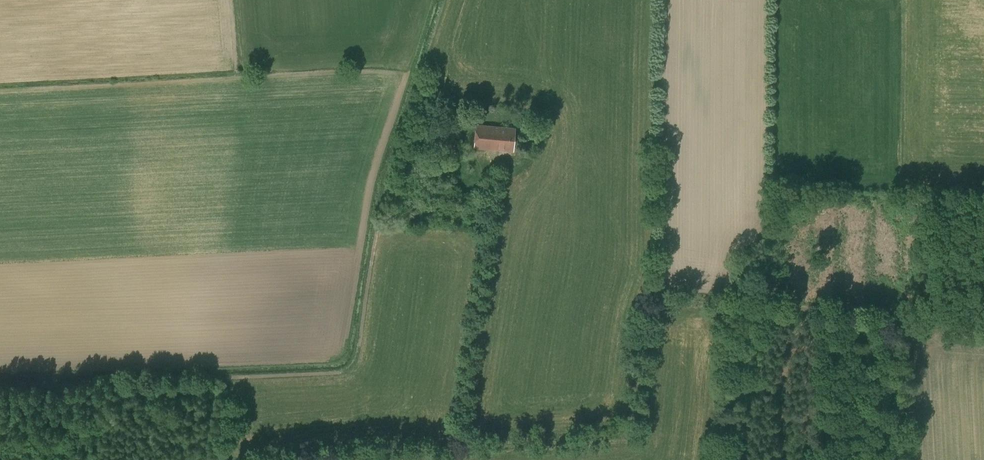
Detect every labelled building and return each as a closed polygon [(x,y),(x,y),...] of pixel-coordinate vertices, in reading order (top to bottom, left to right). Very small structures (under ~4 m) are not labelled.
[(515,128),(476,125),(474,148),(513,151),(515,128)]
